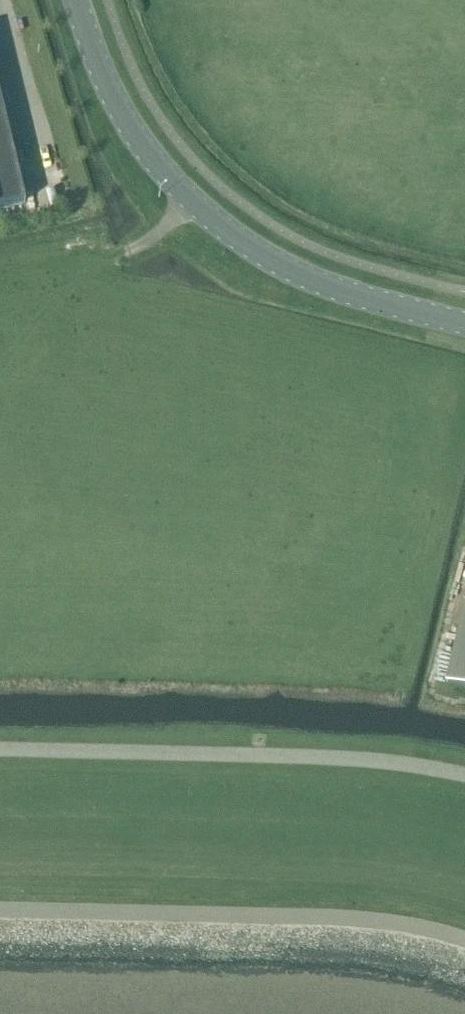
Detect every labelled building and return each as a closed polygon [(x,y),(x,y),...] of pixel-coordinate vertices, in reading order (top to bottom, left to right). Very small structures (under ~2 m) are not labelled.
[(25,202),(0,98),(0,208),(25,202)] [(464,603),(444,683),(464,688),(464,603)]
